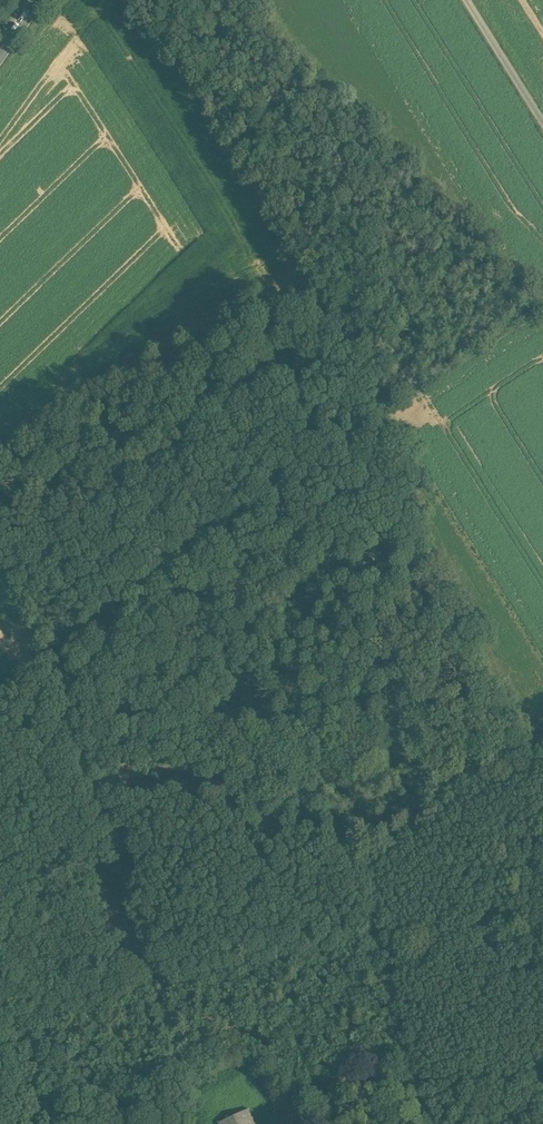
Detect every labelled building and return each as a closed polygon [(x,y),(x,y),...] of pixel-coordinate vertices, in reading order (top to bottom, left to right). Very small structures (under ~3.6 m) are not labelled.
[(245,1115),(226,1123),(249,1123),(245,1115)]
